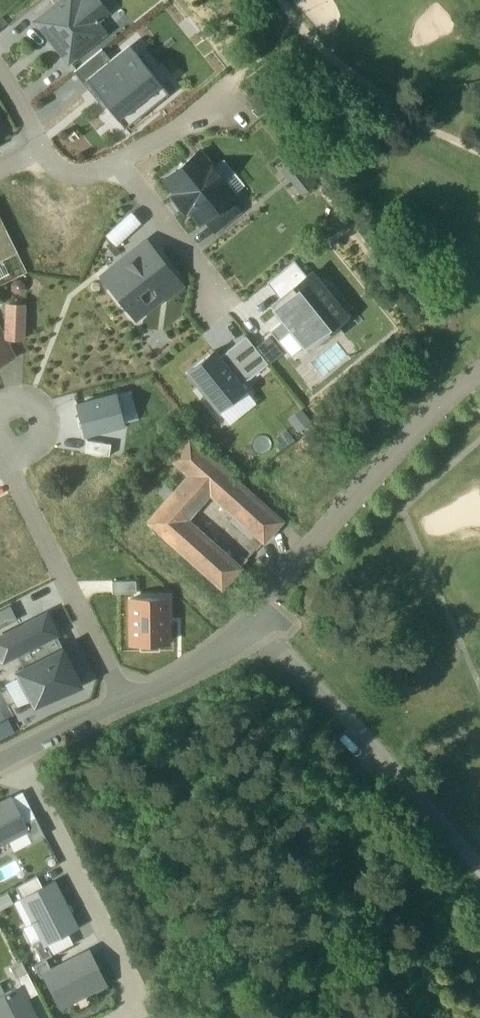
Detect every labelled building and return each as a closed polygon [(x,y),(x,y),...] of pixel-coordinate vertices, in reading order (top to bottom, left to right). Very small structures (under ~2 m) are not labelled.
[(36,18),(67,57),(101,30),(94,20),(106,11),(98,0),(81,0),(79,2),(78,0),(59,0),(55,3),(36,18)] [(109,57),(85,76),(124,125),(168,90),(129,41),(109,57)] [(85,76),(109,57),(101,46),(77,66),(85,76)] [(233,193),(197,147),(166,173),(177,186),(172,190),(181,201),(184,198),(200,219),(205,215),(231,195),(233,193)] [(231,195),(205,215),(214,226),(240,207),(231,195)] [(129,206),(105,230),(115,240),(139,216),(129,206)] [(1,254),(14,247),(0,218),(0,254),(1,254)] [(154,248),(138,260),(109,283),(134,315),(178,280),(154,248)] [(101,273),(109,283),(138,260),(130,250),(101,273)] [(280,293),(283,297),(295,287),(292,283),(305,272),(292,257),(266,278),(279,294),(280,293)] [(303,342),(325,324),(327,326),(345,311),(310,268),(305,272),(292,283),(295,287),(283,297),(273,305),(282,315),(290,325),(303,342)] [(23,302),(6,302),(5,333),(6,334),(22,335),(23,302)] [(276,336),(290,325),(282,315),(268,327),(276,336)] [(10,352),(0,332),(0,357),(10,352)] [(245,332),(226,347),(248,374),(267,359),(245,332)] [(218,353),(214,347),(186,369),(217,407),(245,385),(241,380),(248,374),(226,347),(218,353)] [(114,391),(74,401),(82,430),(122,420),(114,391)] [(188,473),(147,518),(220,585),(239,564),(183,513),(205,489),(258,537),(278,516),(189,434),(169,456),(183,468),(188,473)] [(86,437),(84,449),(108,452),(110,440),(86,437)] [(111,578),(111,590),(135,590),(135,578),(111,578)] [(129,595),(129,640),(166,639),(166,595),(129,595)] [(55,631),(46,612),(0,634),(0,651),(2,656),(16,649),(32,642),(55,631)] [(16,649),(23,663),(39,655),(32,642),(16,649)] [(33,704),(79,682),(61,644),(23,663),(14,667),(33,704)] [(8,841),(26,832),(28,831),(11,798),(0,803),(0,845),(8,841)] [(26,832),(31,842),(44,836),(35,818),(25,824),(28,831),(26,832)] [(13,851),(31,842),(26,832),(8,841),(13,851)] [(36,877),(16,888),(21,898),(42,888),(36,877)] [(42,888),(21,898),(33,923),(41,939),(45,945),(54,940),(78,928),(54,882),(42,888)] [(11,903),(7,893),(0,897),(0,909),(11,903)] [(41,939),(33,923),(23,928),(31,944),(33,943),(41,939)] [(41,939),(33,943),(42,960),(59,952),(54,940),(45,945),(41,939)] [(92,991),(108,984),(91,956),(79,962),(76,957),(51,969),(46,959),(33,965),(39,977),(44,976),(57,1003),(90,987),(92,991)] [(21,986),(27,999),(38,993),(22,961),(11,967),(21,986)] [(0,996),(0,1017),(37,1017),(27,999),(21,986),(0,996)]
